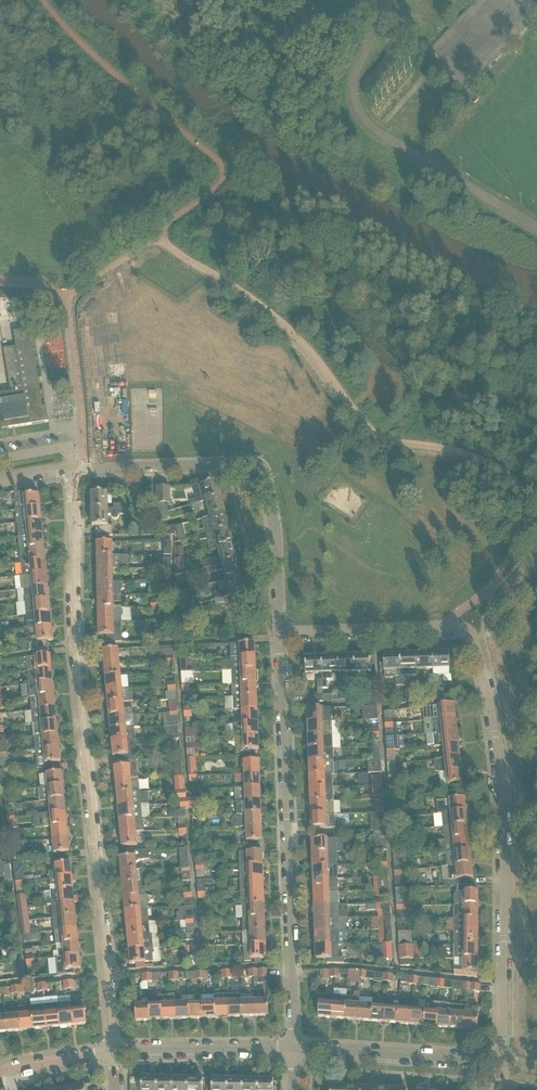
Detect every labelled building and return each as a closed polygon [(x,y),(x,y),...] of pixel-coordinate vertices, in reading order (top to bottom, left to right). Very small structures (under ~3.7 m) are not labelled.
[(151,284),(119,285),(121,405),(154,404),(151,284)] [(12,427),(15,427),(49,422),(46,407),(41,407),(39,394),(40,394),(39,388),(38,388),(36,375),(37,375),(36,368),(35,369),(33,355),(34,355),(33,349),(32,349),(30,336),(31,336),(30,329),(28,330),(17,331),(14,332),(16,347),(4,349),(11,392),(0,394),(0,429),(12,427)] [(206,501),(221,497),(217,481),(202,485),(206,501)] [(170,503),(170,487),(157,488),(157,503),(170,503)] [(16,510),(40,508),(39,495),(25,496),(25,492),(14,493),(16,510)] [(92,509),(107,509),(107,492),(91,493),(92,509)] [(225,513),(221,497),(206,501),(210,517),(225,513)] [(40,508),(16,510),(17,523),(41,521),(40,508)] [(114,509),(107,509),(92,509),(92,512),(89,512),(89,516),(91,518),(92,518),(92,526),(97,526),(97,536),(113,536),(113,525),(108,525),(108,515),(112,515),(112,517),(113,518),(114,519),(116,519),(118,518),(119,517),(119,515),(125,515),(125,509),(123,509),(114,509)] [(168,511),(157,513),(158,521),(170,518),(168,511)] [(203,519),(206,529),(197,531),(199,537),(229,529),(225,513),(210,517),(203,519)] [(41,521),(17,523),(19,537),(43,534),(41,521)] [(175,535),(175,526),(163,528),(164,536),(175,535)] [(229,529),(199,537),(200,542),(207,540),(210,551),(218,549),(233,545),(229,529)] [(44,548),(43,534),(19,537),(20,550),(44,548)] [(97,556),(113,556),(112,542),(97,542),(97,556)] [(221,559),(214,561),(205,563),(207,568),(215,566),(222,564),(237,561),(233,545),(218,549),(221,559)] [(45,561),(44,548),(20,550),(21,563),(45,561)] [(113,556),(97,556),(97,569),(113,569),(128,569),(128,556),(113,556)] [(175,560),(174,576),(183,574),(183,558),(175,560)] [(45,561),(21,563),(22,576),(47,574),(45,561)] [(222,564),(215,566),(207,568),(208,573),(223,569),(226,580),(241,576),(237,561),(222,564)] [(113,582),(113,569),(97,569),(97,582),(113,582)] [(47,574),(22,576),(20,576),(21,580),(23,582),(24,589),(48,587),(47,574)] [(226,580),(229,591),(223,593),(222,591),(213,593),(215,600),(223,597),(223,598),(230,596),(245,592),(241,576),(226,580)] [(113,582),(97,582),(98,596),(121,595),(121,591),(123,589),(122,585),(121,584),(121,582),(113,582)] [(155,585),(155,595),(164,595),(172,595),(172,590),(172,585),(164,585),(155,585)] [(48,587),(24,589),(24,597),(23,597),(24,603),(25,603),(49,600),(48,587)] [(249,608),(245,592),(230,596),(234,612),(249,608)] [(121,596),(121,595),(98,596),(98,609),(114,609),(114,603),(119,602),(119,596),(121,596)] [(50,613),(49,600),(25,603),(26,616),(50,613)] [(121,608),(114,609),(98,609),(98,622),(122,622),(121,616),(123,615),(123,611),(121,610),(121,608)] [(52,627),(50,613),(26,616),(28,629),(52,627)] [(122,642),(122,622),(98,622),(99,636),(104,636),(104,642),(122,642)] [(52,627),(28,629),(30,651),(47,649),(46,641),(53,640),(52,627)] [(231,658),(255,657),(255,643),(231,644),(231,658)] [(172,647),(161,647),(161,655),(173,654),(172,647)] [(104,664),(119,662),(118,649),(103,650),(104,664)] [(432,653),(416,654),(417,670),(433,669),(432,653)] [(449,653),(432,653),(433,669),(433,675),(434,685),(434,700),(443,700),(443,689),(440,689),(439,684),(438,685),(438,675),(450,675),(449,653)] [(416,654),(400,655),(400,670),(417,670),(416,654)] [(35,657),(26,658),(27,664),(27,671),(52,669),(50,655),(35,657)] [(400,670),(400,655),(383,655),(384,671),(400,670)] [(354,672),(354,656),(337,657),(338,672),(354,672)] [(370,656),(354,656),(354,672),(371,671),(370,656)] [(255,657),(231,658),(232,671),(256,670),(255,657)] [(321,657),(305,658),(305,674),(322,673),(321,657)] [(337,657),(321,657),(322,673),(322,680),(323,689),(327,689),(327,680),(332,679),(332,673),(338,672),(337,657)] [(193,659),(188,659),(180,660),(181,673),(187,673),(189,672),(194,673),(193,659)] [(119,662),(104,664),(105,677),(121,676),(119,662)] [(52,669),(27,671),(29,685),(53,682),(52,669)] [(256,672),(256,670),(232,671),(232,684),(256,683),(256,678),(257,678),(258,677),(258,673),(257,672),(256,672)] [(187,673),(181,673),(182,681),(182,686),(190,686),(190,685),(194,684),(194,673),(189,672),(187,673)] [(122,689),(121,676),(105,677),(106,690),(122,689)] [(54,695),(53,682),(29,685),(30,698),(39,697),(54,695)] [(257,697),(256,683),(232,684),(233,697),(257,697)] [(168,687),(168,692),(165,692),(166,700),(176,699),(176,687),(168,687)] [(122,689),(106,690),(108,703),(123,702),(122,689)] [(54,695),(39,697),(40,710),(55,709),(54,695)] [(257,697),(233,697),(233,710),(242,710),(257,710),(257,697)] [(166,700),(160,701),(160,706),(169,706),(170,713),(178,713),(176,699),(166,700)] [(123,702),(108,703),(108,704),(107,706),(107,709),(108,710),(109,717),(125,715),(133,715),(133,708),(124,709),(123,702)] [(431,707),(433,719),(431,720),(456,717),(455,704),(439,706),(431,707)] [(378,720),(378,707),(369,707),(370,720),(378,720)] [(331,708),(322,708),(307,709),(307,723),(332,722),(331,708)] [(57,722),(55,709),(31,711),(32,724),(57,722)] [(257,710),(242,710),(242,724),(258,723),(257,710)] [(178,726),(178,713),(170,713),(165,714),(166,726),(178,726)] [(125,715),(109,717),(110,730),(126,728),(135,728),(133,715),(125,715)] [(456,717),(431,720),(432,733),(457,731),(456,717)] [(58,735),(57,722),(32,724),(34,737),(35,737),(58,735)] [(332,735),(332,722),(307,723),(308,736),(332,735)] [(242,724),(233,724),(234,737),(258,736),(258,723),(242,724)] [(178,726),(166,726),(166,727),(164,727),(165,740),(172,740),(179,739),(179,734),(178,726)] [(186,739),(194,738),(193,727),(185,728),(186,739)] [(136,741),(135,728),(126,728),(110,730),(112,743),(127,741),(136,741)] [(457,731),(432,733),(434,746),(443,745),(459,744),(457,731)] [(59,748),(58,735),(35,737),(36,750),(35,750),(35,751),(59,748)] [(333,748),(332,735),(308,736),(308,749),(333,748)] [(259,750),(258,736),(234,737),(235,743),(236,754),(252,753),(252,750),(259,750)] [(394,750),(393,737),(386,737),(386,746),(387,751),(394,750)] [(194,743),(194,738),(186,739),(186,741),(188,757),(195,757),(199,757),(198,743),(194,743)] [(8,753),(6,740),(0,741),(0,754),(8,753)] [(127,741),(112,743),(113,756),(114,756),(114,762),(129,760),(132,760),(132,754),(128,755),(127,741)] [(459,744),(443,745),(444,759),(460,757),(459,744)] [(380,746),(372,747),(373,760),(381,760),(380,746)] [(61,762),(59,748),(35,751),(35,753),(36,755),(37,756),(39,757),(44,757),(45,763),(61,762)] [(333,761),(333,748),(308,749),(309,762),(333,761)] [(8,753),(0,754),(0,766),(1,773),(11,772),(8,753)] [(460,757),(444,759),(434,760),(435,772),(439,772),(461,770),(460,757)] [(182,777),(182,772),(181,758),(173,759),(175,778),(182,777)] [(129,760),(114,762),(115,767),(114,767),(115,781),(131,779),(138,779),(136,759),(132,760),(129,760)] [(244,775),(260,774),(259,760),(244,761),(244,775)] [(334,774),(333,761),(309,762),(309,775),(332,775),(332,774),(334,774)] [(54,768),(42,769),(42,774),(46,774),(47,787),(63,786),(62,772),(54,773),(54,768)] [(461,770),(439,772),(440,786),(463,784),(461,770)] [(13,791),(11,772),(1,773),(3,792),(11,791),(13,791)] [(260,774),(244,775),(235,775),(235,782),(244,782),(245,788),(260,787),(260,774)] [(333,788),(332,775),(309,775),(310,789),(333,788)] [(382,786),(382,781),(382,776),(371,776),(372,787),(382,786)] [(183,791),(182,777),(175,778),(176,791),(183,791)] [(396,777),(388,777),(389,790),(397,790),(396,782),(396,777)] [(131,779),(115,781),(117,794),(132,792),(131,779)] [(63,786),(41,788),(39,788),(40,801),(49,801),(64,799),(63,786)] [(383,797),(382,786),(372,787),(373,797),(383,797)] [(245,788),(236,789),(236,802),(261,801),(260,787),(245,788)] [(333,788),(310,789),(310,802),(333,801),(333,788)] [(176,791),(174,791),(175,799),(179,799),(180,799),(184,798),(186,798),(185,790),(183,791),(176,791)] [(11,791),(3,792),(4,797),(5,805),(13,804),(11,791)] [(132,792),(117,794),(118,807),(133,805),(141,805),(140,792),(132,792)] [(444,813),(466,811),(464,798),(443,800),(444,813)] [(66,812),(64,799),(49,801),(50,813),(50,814),(66,812)] [(261,801),(236,802),(237,815),(240,815),(261,814),(261,801)] [(334,814),(333,801),(310,802),(310,815),(334,814)] [(142,818),(141,805),(133,805),(118,807),(119,820),(135,819),(142,818)] [(466,811),(444,813),(442,814),(443,827),(467,825),(467,824),(468,824),(469,823),(469,818),(467,817),(466,818),(466,811)] [(50,814),(50,813),(43,814),(44,828),(51,827),(67,825),(66,812),(50,814)] [(261,814),(240,815),(240,828),(246,828),(262,827),(261,814)] [(334,828),(334,814),(310,815),(311,829),(334,828)] [(186,830),(185,816),(178,816),(179,830),(186,830)] [(135,819),(119,820),(120,834),(136,832),(143,831),(142,818),(135,819)] [(67,825),(51,827),(53,840),(68,839),(67,825)] [(443,827),(444,840),(469,838),(467,825),(443,827)] [(262,827),(246,828),(246,841),(262,841),(262,827)] [(137,845),(136,832),(120,834),(122,847),(137,845)] [(379,851),(386,850),(386,837),(372,836),(369,839),(370,845),(373,847),(378,847),(379,851)] [(469,838),(444,840),(446,853),(447,853),(470,851),(469,838)] [(68,839),(53,840),(54,854),(70,852),(68,839)] [(336,839),(327,839),(311,839),(312,853),(337,852),(336,839)] [(149,860),(148,850),(126,852),(126,857),(120,858),(121,871),(137,870),(136,863),(140,860),(149,860)] [(263,851),(247,852),(239,852),(240,866),(263,865),(263,851)] [(471,864),(470,851),(447,853),(448,867),(471,864)] [(337,852),(312,853),(312,866),(337,865),(337,852)] [(189,867),(189,862),(188,855),(180,856),(180,868),(182,868),(189,867)] [(26,881),(34,880),(34,876),(25,877),(23,862),(13,863),(16,882),(23,881),(26,881)] [(71,863),(55,864),(56,871),(49,872),(50,878),(72,876),(71,863)] [(5,881),(12,881),(10,864),(3,865),(5,881)] [(471,864),(448,867),(450,880),(457,879),(457,885),(473,885),(473,878),(471,864)] [(263,878),(263,865),(240,866),(240,879),(263,878)] [(337,865),(312,866),(313,872),(312,872),(311,873),(311,878),(312,879),(313,879),(338,879),(337,865)] [(204,866),(196,867),(197,877),(204,877),(204,870),(208,870),(208,866),(204,866)] [(137,870),(121,871),(122,885),(138,883),(144,883),(147,882),(145,869),(137,870)] [(402,871),(394,872),(395,889),(403,888),(402,871)] [(75,876),(72,876),(50,878),(51,892),(73,890),(73,882),(76,882),(75,876)] [(380,877),(378,877),(379,890),(389,890),(389,885),(388,877),(380,877)] [(263,878),(240,879),(241,892),(264,891),(263,878)] [(213,881),(205,881),(205,879),(197,880),(198,893),(206,893),(216,892),(216,887),(205,888),(205,885),(213,885),(213,881)] [(338,879),(313,879),(313,893),(338,892),(338,879)] [(25,895),(23,881),(16,882),(17,895),(23,895),(25,895)] [(138,883),(122,885),(123,898),(139,896),(146,896),(144,883),(138,883)] [(457,885),(457,892),(457,893),(456,893),(456,894),(454,896),(454,897),(454,900),(455,902),(456,903),(456,905),(478,905),(478,892),(473,892),(473,885),(457,885)] [(410,888),(403,888),(395,889),(397,906),(404,905),(422,905),(421,903),(411,903),(410,888)] [(51,892),(52,899),(47,899),(47,905),(52,905),(75,903),(78,902),(77,897),(74,897),(73,890),(51,892)] [(264,891),(241,892),(241,897),(239,898),(239,903),(241,904),(241,905),(242,905),(264,905),(264,891)] [(338,892),(313,893),(314,906),(339,905),(338,892)] [(139,896),(123,898),(125,911),(140,909),(148,909),(149,909),(148,896),(146,896),(139,896)] [(76,916),(75,903),(52,905),(54,918),(76,916)] [(390,903),(380,904),(381,907),(383,911),(383,917),(391,916),(390,911),(390,903)] [(265,918),(264,905),(242,905),(243,919),(265,918)] [(339,905),(314,906),(314,919),(339,918),(339,905)] [(422,910),(422,905),(404,905),(397,906),(397,919),(405,919),(405,918),(417,918),(417,914),(409,914),(409,913),(405,913),(405,911),(422,910)] [(478,905),(456,905),(456,906),(454,906),(454,919),(478,919),(478,905)] [(208,919),(207,914),(207,906),(199,906),(200,919),(208,919)] [(27,907),(19,908),(21,921),(28,921),(27,907)] [(149,922),(148,909),(140,909),(125,911),(126,924),(142,922),(149,922)] [(193,910),(185,910),(186,921),(193,920),(193,915),(193,910)] [(76,916),(54,918),(55,931),(77,929),(76,916)] [(391,916),(383,917),(384,930),(392,930),(391,921),(391,916)] [(265,918),(243,919),(243,932),(265,931),(265,918)] [(339,918),(314,919),(315,932),(338,932),(337,925),(339,925),(339,918)] [(478,919),(454,919),(454,932),(462,932),(478,932),(478,919)] [(186,927),(180,928),(180,934),(187,934),(194,933),(194,925),(193,920),(186,921),(186,926),(186,927)] [(150,935),(149,922),(142,922),(126,924),(127,937),(143,936),(150,935)] [(30,926),(22,927),(22,930),(23,935),(30,934),(30,929),(30,926)] [(77,929),(55,931),(56,944),(78,942),(77,929)] [(392,930),(384,930),(385,943),(392,943),(392,938),(392,930)] [(266,944),(265,931),(243,932),(244,945),(266,944)] [(338,945),(338,932),(315,932),(315,946),(338,945)] [(478,932),(462,932),(454,932),(454,937),(456,939),(462,939),(462,945),(478,945),(478,932)] [(30,934),(23,935),(24,943),(31,941),(30,934)] [(143,936),(127,937),(129,950),(153,948),(152,935),(150,936),(150,935),(143,936)] [(195,937),(187,938),(187,942),(187,944),(188,947),(195,947),(195,942),(195,937)] [(78,942),(56,944),(57,951),(58,951),(59,957),(56,957),(56,958),(80,956),(78,942)] [(266,958),(266,944),(244,945),(244,962),(251,962),(251,958),(266,958)] [(392,944),(384,944),(385,960),(393,960),(392,944)] [(339,958),(338,945),(315,946),(316,959),(327,959),(327,963),(344,963),(344,957),(339,958)] [(456,945),(454,945),(454,958),(454,959),(462,959),(462,958),(478,958),(478,945),(462,945),(456,945)] [(400,960),(409,959),(416,958),(415,946),(399,947),(400,960)] [(153,948),(129,950),(130,964),(136,963),(146,962),(153,962),(152,955),(154,952),(153,951),(153,948)] [(80,956),(56,958),(57,975),(74,973),(74,970),(81,969),(80,956)] [(454,971),(454,975),(477,978),(478,972),(478,958),(462,958),(462,959),(462,971),(454,971)] [(267,969),(253,969),(253,977),(267,977),(267,969)] [(320,970),(320,979),(329,980),(330,970),(320,970)] [(348,978),(348,982),(361,983),(361,979),(362,971),(357,970),(348,970),(348,975),(348,978)] [(362,971),(361,979),(374,980),(375,972),(362,971)] [(200,972),(187,972),(187,980),(201,979),(200,972)] [(374,980),(374,981),(382,982),(382,981),(383,973),(380,973),(375,972),(374,980)] [(415,977),(410,976),(401,975),(401,982),(409,983),(409,984),(414,985),(415,977)] [(428,978),(415,977),(414,985),(424,986),(423,987),(427,987),(428,978)] [(462,982),(455,982),(454,990),(461,991),(461,990),(466,991),(467,983),(462,982)] [(481,984),(467,983),(466,991),(475,992),(480,992),(481,984)] [(346,1003),(345,1019),(358,1020),(359,1004),(360,994),(360,992),(354,992),(354,997),(353,1004),(346,1003)] [(333,994),(320,993),(318,1017),(331,1018),(333,994)] [(242,1016),(241,1001),(241,994),(228,995),(228,1001),(228,1017),(242,1016)] [(334,994),(333,994),(331,1018),(345,1019),(346,1003),(346,996),(334,995),(334,994)] [(161,996),(161,995),(148,996),(148,1004),(149,1020),(162,1020),(161,996)] [(168,1004),(162,1004),(162,1020),(175,1019),(175,997),(175,995),(168,995),(168,996),(168,1004)] [(195,1003),(188,1003),(189,1019),(202,1018),(201,1002),(202,1002),(201,996),(201,995),(194,995),(194,996),(195,1003)] [(228,995),(214,995),(215,1002),(215,1018),(228,1017),(228,1001),(228,995)] [(181,997),(175,997),(175,1019),(189,1019),(188,1003),(182,1003),(181,997)] [(385,1007),(384,1022),(397,1023),(399,999),(387,998),(386,1007),(385,1007)] [(399,999),(397,1023),(410,1024),(412,1001),(410,1001),(406,1001),(399,999)] [(254,1000),(241,1001),(242,1016),(255,1016),(254,1000)] [(268,1000),(254,1000),(255,1016),(268,1015),(268,1000)] [(412,1001),(410,1024),(424,1026),(425,1010),(418,1009),(419,1002),(412,1001)] [(202,1002),(201,1002),(202,1018),(215,1018),(215,1002),(202,1002)] [(431,1010),(425,1010),(424,1026),(437,1027),(439,1002),(432,1002),(431,1010)] [(445,1003),(439,1002),(437,1027),(450,1028),(452,1005),(445,1003)] [(73,1025),(72,1010),(71,1003),(58,1004),(60,1027),(73,1025)] [(60,1027),(58,1004),(44,1005),(47,1028),(60,1027)] [(148,1004),(143,1005),(135,1005),(135,1021),(149,1020),(148,1004)] [(359,1004),(358,1020),(371,1021),(372,1005),(359,1004)] [(47,1028),(44,1005),(31,1007),(33,1029),(47,1028)] [(372,1005),(371,1021),(384,1022),(385,1007),(372,1005)] [(452,1005),(450,1028),(463,1029),(465,1006),(452,1005)] [(465,1006),(463,1029),(477,1030),(479,1007),(465,1006)] [(33,1029),(31,1007),(18,1008),(19,1015),(20,1030),(33,1029)] [(85,1008),(72,1010),(73,1025),(86,1024),(85,1008)] [(20,1030),(19,1015),(6,1016),(7,1032),(20,1030)] [(157,1077),(150,1077),(150,1075),(142,1075),(141,1077),(141,1089),(157,1089),(157,1077)] [(157,1077),(157,1089),(172,1089),(172,1077),(157,1077)] [(172,1089),(187,1089),(188,1078),(172,1077),(172,1089)] [(187,1089),(203,1089),(203,1078),(188,1078),(187,1089)] [(227,1079),(211,1078),(211,1089),(227,1089),(227,1079)] [(227,1079),(227,1089),(242,1089),(242,1079),(227,1079)] [(242,1079),(242,1089),(258,1089),(258,1079),(242,1079)] [(258,1089),(276,1089),(276,1087),(273,1087),(273,1079),(258,1079),(258,1089)]
